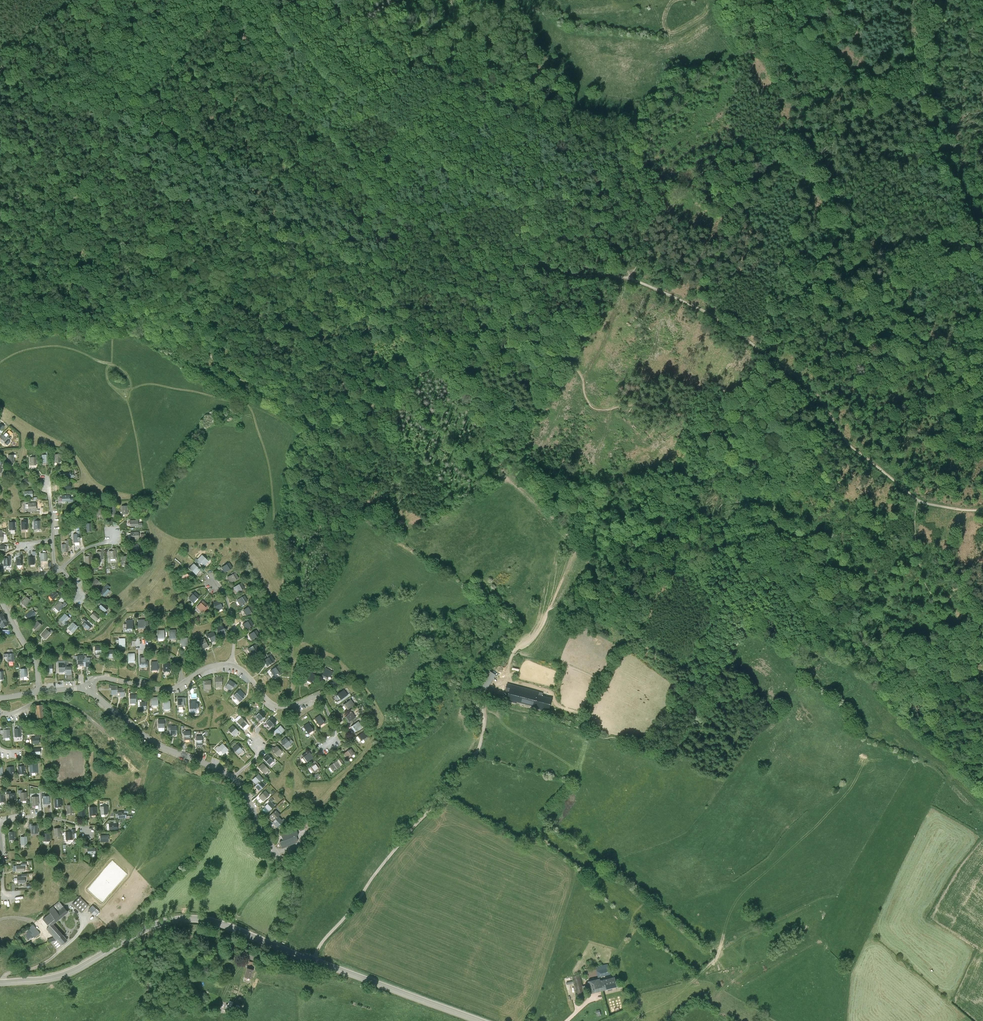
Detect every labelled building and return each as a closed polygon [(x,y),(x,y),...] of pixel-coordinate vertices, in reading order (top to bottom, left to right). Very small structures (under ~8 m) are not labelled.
[(6,432),(0,438),(5,442),(11,436),(6,432)] [(28,503),(28,512),(36,511),(36,503),(28,503)] [(210,561),(203,555),(199,560),(206,566),(210,561)] [(129,556),(122,557),(122,562),(121,562),(121,565),(129,564),(129,556)] [(234,568),(231,562),(223,568),(226,573),(234,568)] [(202,570),(195,563),(190,568),(197,575),(202,570)] [(192,577),(185,570),(181,575),(188,582),(192,577)] [(240,578),(237,573),(229,578),(232,583),(240,578)] [(102,583),(97,579),(91,585),(96,589),(102,583)] [(247,589),(243,583),(235,588),(238,594),(247,589)] [(106,587),(101,593),(105,597),(111,591),(106,587)] [(58,588),(49,595),(53,600),(62,593),(58,588)] [(201,597),(196,592),(190,599),(195,604),(201,597)] [(250,601),(247,596),(238,601),(242,606),(250,601)] [(27,597),(21,603),(26,607),(31,603),(35,600),(31,597),(29,599),(27,597)] [(62,598),(60,601),(66,606),(68,604),(62,598)] [(225,609),(221,600),(215,603),(219,612),(225,609)] [(209,605),(204,601),(198,608),(203,612),(209,605)] [(61,602),(53,610),(57,614),(65,606),(61,602)] [(109,608),(104,603),(99,607),(105,613),(109,608)] [(256,611),(253,606),(245,611),(248,616),(256,611)] [(32,610),(26,616),(31,620),(36,614),(32,610)] [(101,617),(96,612),(91,617),(97,622),(101,617)] [(2,613),(0,615),(0,629),(0,630),(9,625),(2,613)] [(70,618),(65,614),(60,620),(65,625),(70,618)] [(94,625),(86,618),(83,621),(85,623),(83,626),(89,631),(94,625)] [(256,626),(253,620),(245,625),(248,631),(256,626)] [(43,626),(38,622),(32,628),(38,632),(43,626)] [(74,623),(69,629),(74,634),(79,628),(74,623)] [(228,633),(224,625),(219,628),(222,636),(228,633)] [(52,634),(47,630),(42,635),(47,640),(52,634)] [(262,636),(258,631),(250,636),(254,641),(262,636)] [(219,641),(215,632),(210,635),(214,643),(219,641)] [(190,648),(189,638),(185,638),(185,636),(181,636),(181,644),(183,644),(183,648),(190,648)] [(211,648),(207,639),(201,642),(205,650),(211,648)] [(261,651),(258,645),(249,650),(253,655),(261,651)] [(14,654),(6,654),(6,657),(8,657),(8,662),(15,662),(14,654)] [(277,662),(273,656),(265,661),(269,667),(277,662)] [(284,672),(280,666),(272,672),(276,677),(284,672)] [(333,672),(327,669),(323,677),(329,680),(333,672)] [(495,674),(487,670),(478,685),(485,690),(495,674)] [(318,676),(312,673),(308,681),(314,684),(318,676)] [(238,684),(233,681),(227,689),(233,692),(238,684)] [(516,690),(509,688),(505,700),(548,711),(551,699),(537,696),(538,692),(516,687),(516,690)] [(247,696),(242,691),(236,697),(241,702),(247,696)] [(350,696),(346,691),(339,696),(343,701),(350,696)] [(357,706),(353,701),(346,706),(350,711),(357,706)] [(43,706),(36,707),(37,715),(34,715),(34,720),(45,719),(43,706)] [(269,716),(264,711),(258,717),(262,722),(269,716)] [(359,719),(355,713),(348,719),(352,724),(359,719)] [(328,724),(322,716),(317,720),(322,727),(328,724)] [(250,725),(244,718),(239,723),(245,730),(250,725)] [(279,722),(275,718),(268,724),(273,729),(279,722)] [(100,730),(91,723),(87,729),(96,736),(100,731),(100,730)] [(365,728),(362,723),(354,728),(358,733),(365,728)] [(316,732),(311,724),(306,728),(311,735),(316,732)] [(174,726),(170,726),(170,732),(172,732),(172,737),(179,737),(179,728),(174,728),(174,726)] [(242,733),(235,727),(231,732),(237,738),(242,733)] [(287,731),(283,727),(276,733),(280,737),(287,731)] [(24,730),(15,730),(16,739),(24,738),(24,730)] [(115,742),(100,731),(96,736),(92,741),(105,751),(110,745),(112,746),(115,742)] [(372,737),(368,732),(361,737),(364,743),(372,737)] [(294,746),(288,739),(283,743),(290,750),(294,746)] [(231,752),(225,745),(221,748),(220,747),(217,750),(221,754),(223,752),(226,756),(231,752)] [(246,752),(240,745),(235,750),(241,757),(246,752)] [(285,754),(279,747),(275,752),(281,758),(285,754)] [(358,755),(354,750),(347,755),(350,761),(358,755)] [(316,759),(313,754),(305,759),(309,765),(316,759)] [(277,762),(270,755),(266,760),(272,767),(277,762)] [(344,768),(340,763),(338,764),(332,768),(336,773),(344,768)] [(323,769),(320,764),(312,769),(316,774),(323,769)] [(272,772),(266,765),(261,770),(267,776),(272,772)] [(39,775),(39,767),(30,767),(31,775),(39,775)] [(266,780),(261,776),(255,782),(259,787),(264,782),(266,780)] [(268,787),(264,782),(259,787),(257,789),(262,793),(268,787)] [(272,797),(268,793),(262,799),(266,803),(272,797)] [(46,796),(43,796),(43,801),(44,801),(44,807),(51,807),(51,799),(46,799),(46,796)] [(62,801),(56,802),(56,810),(63,810),(63,808),(65,808),(65,803),(63,803),(62,801)] [(278,808),(274,803),(267,809),(271,814),(278,808)] [(77,807),(68,808),(69,816),(77,815),(77,807)] [(111,809),(102,809),(102,818),(110,817),(110,815),(111,815),(111,809)] [(100,810),(91,810),(91,818),(98,818),(98,814),(100,814),(100,810)] [(284,817),(279,813),(272,819),(276,823),(281,819),(284,817)] [(286,824),(281,819),(276,823),(275,825),(280,830),(286,824)] [(34,827),(30,827),(30,832),(33,832),(33,837),(40,837),(39,828),(34,828),(34,827)] [(70,835),(67,835),(68,843),(75,843),(74,837),(77,836),(77,831),(69,832),(70,835)] [(286,844),(282,845),(285,852),(299,847),(299,845),(301,844),(299,839),(302,838),(299,832),(284,838),(286,844)] [(22,869),(17,869),(18,875),(26,875),(26,870),(27,869),(27,866),(22,866),(22,869)] [(23,879),(18,880),(18,887),(27,887),(27,881),(28,881),(28,877),(23,877),(23,879)] [(88,909),(79,901),(72,909),(81,917),(88,909)] [(69,916),(60,906),(49,915),(51,917),(44,923),(50,930),(48,932),(50,935),(56,930),(55,928),(69,916)] [(100,915),(92,909),(88,914),(95,920),(100,915)] [(39,934),(34,928),(30,932),(36,941),(43,937),(40,933),(39,934)] [(56,930),(50,935),(56,942),(62,949),(69,943),(56,930)] [(62,949),(56,942),(51,945),(58,953),(62,949)] [(586,977),(587,981),(597,979),(597,981),(609,977),(607,967),(583,973),(584,978),(586,977)] [(251,973),(250,972),(247,981),(248,982),(253,983),(254,983),(256,974),(251,973)] [(579,978),(572,979),(577,1000),(584,998),(579,978)] [(600,984),(599,982),(587,985),(591,997),(617,990),(614,980),(601,983),(600,984)] [(244,1011),(240,1009),(238,1013),(235,1011),(237,1007),(233,1005),(231,1009),(230,1009),(228,1013),(227,1015),(233,1017),(234,1015),(240,1019),(242,1015),(244,1011)]
